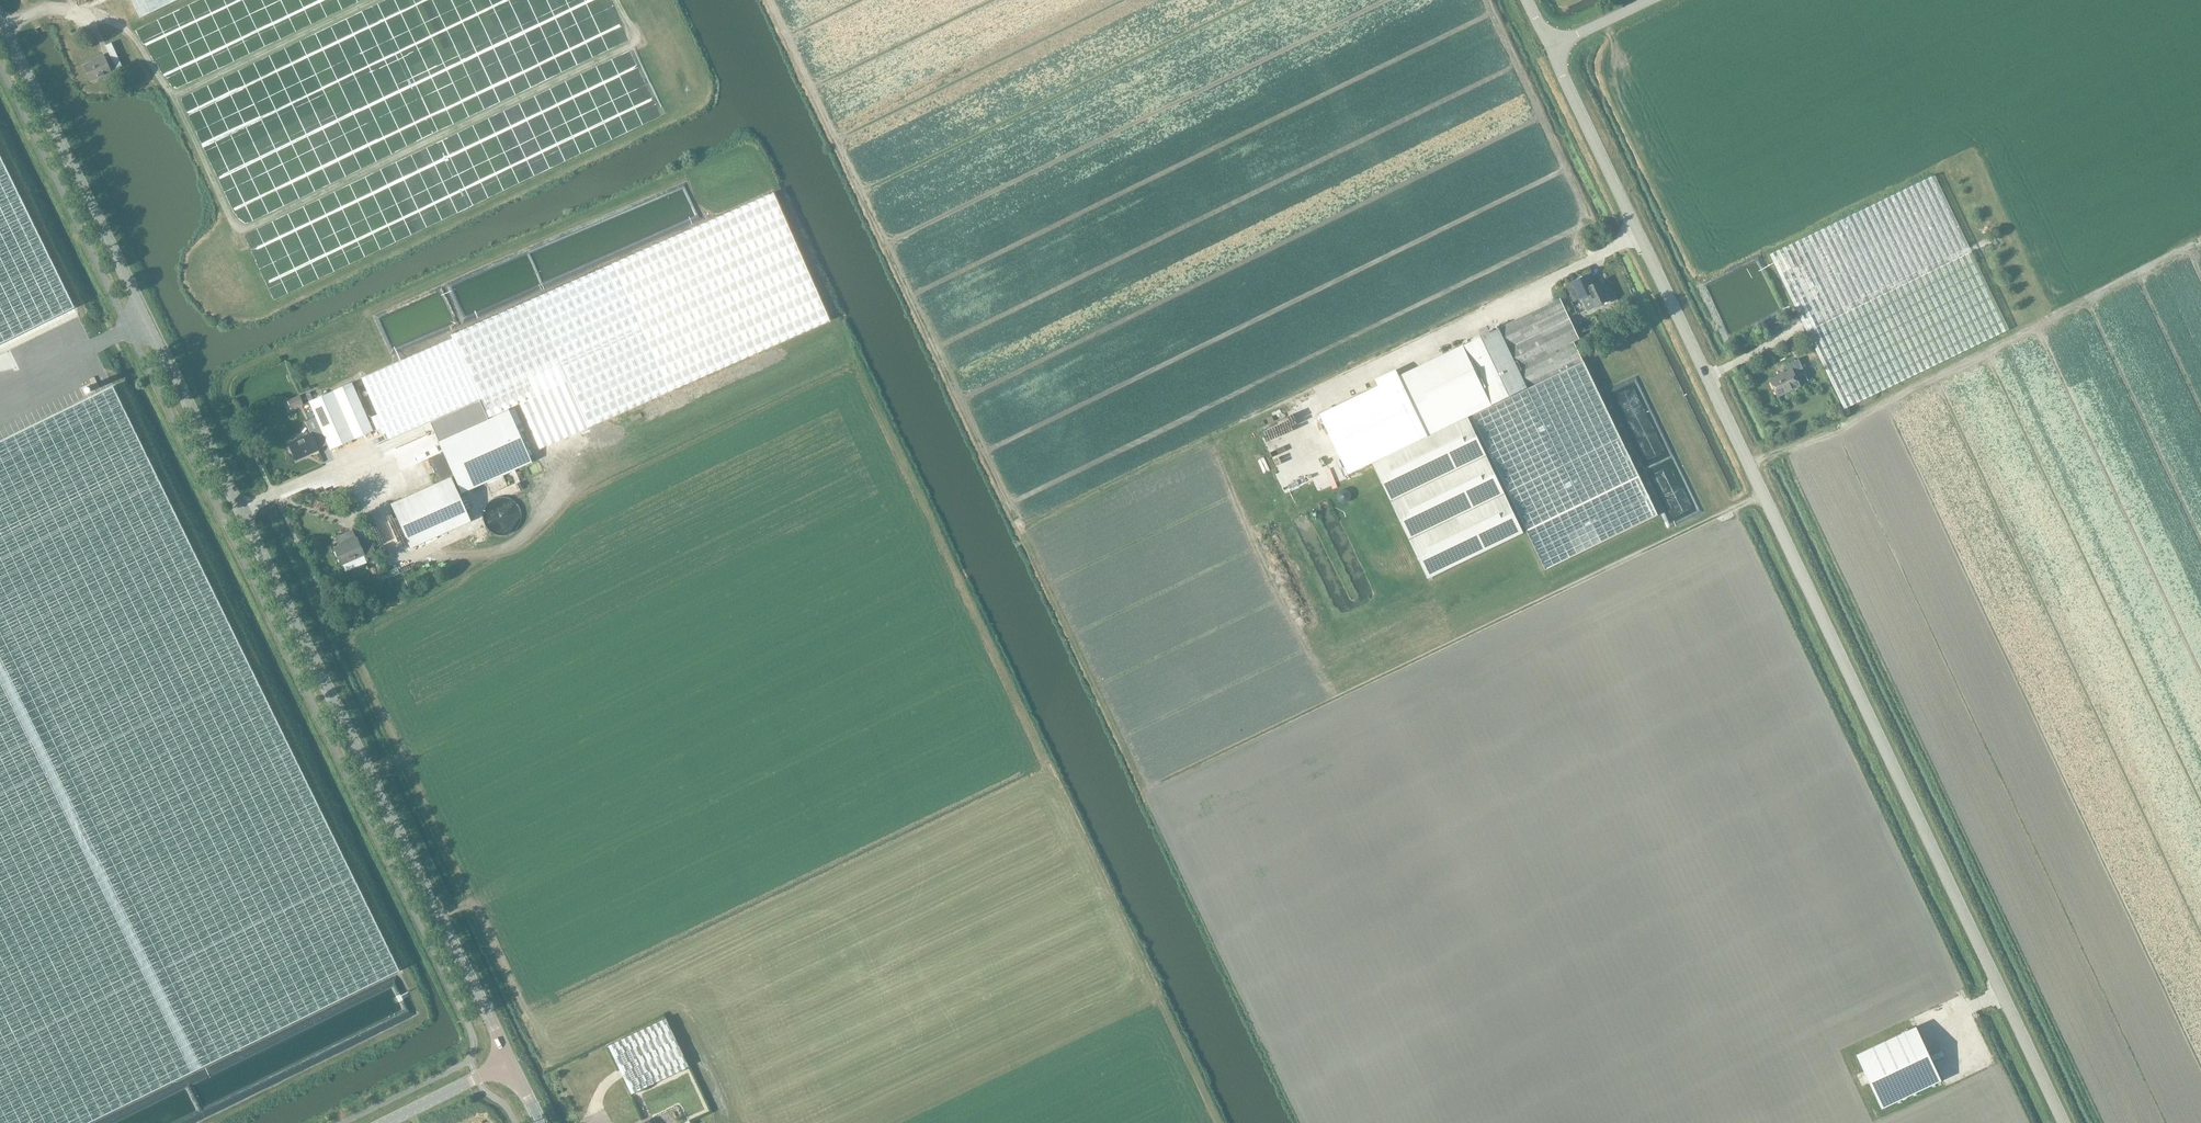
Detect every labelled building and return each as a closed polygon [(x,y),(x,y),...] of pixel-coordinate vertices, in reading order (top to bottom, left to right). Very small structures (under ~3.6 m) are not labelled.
[(140,17),(176,0),(131,0),(140,17)] [(96,60),(83,65),(90,81),(111,72),(107,63),(115,59),(112,54),(104,57),(103,55),(96,58),(96,60)] [(73,306),(0,157),(0,342),(73,306)] [(1770,254),(1844,409),(2009,329),(1934,175),(1770,254)] [(452,338),(362,378),(377,414),(371,417),(376,429),(383,427),(388,439),(439,416),(479,399),(480,400),(487,417),(519,403),(527,421),(552,410),(544,392),(567,382),(587,427),(829,321),(772,193),(451,335),(452,338)] [(1600,281),(1587,287),(1583,277),(1572,282),(1566,285),(1573,301),(1580,298),(1588,294),(1594,307),(1609,300),(1600,281)] [(1530,313),(1499,328),(1527,388),(1567,369),(1583,361),(1573,341),(1579,338),(1560,298),(1530,313)] [(1499,328),(1463,345),(1492,406),(1527,388),(1499,328)] [(1381,384),(1320,414),(1349,474),(1372,463),(1428,578),(1527,530),(1526,530),(1471,417),(1492,406),(1463,345),(1399,375),(1398,372),(1380,381),(1381,384)] [(1794,373),(1803,368),(1798,358),(1786,365),(1789,371),(1770,380),(1778,396),(1800,385),(1794,373)] [(1492,406),(1471,417),(1526,530),(1527,530),(1545,569),(1658,515),(1638,476),(1620,438),(1583,361),(1567,369),(1527,388),(1492,406)] [(330,449),(373,431),(351,382),(309,401),(321,429),(311,433),(288,443),(295,459),(318,449),(317,446),(327,442),(330,449)] [(399,970),(112,386),(0,441),(0,1122),(86,1122),(399,970)] [(299,396),(287,401),(290,409),(303,404),(299,396)] [(443,426),(433,430),(438,442),(488,419),(487,417),(480,400),(439,416),(443,426)] [(443,452),(428,459),(429,459),(433,467),(432,468),(433,468),(435,472),(434,472),(434,473),(435,472),(439,481),(438,481),(438,482),(439,482),(450,477),(458,494),(528,463),(531,462),(518,433),(523,430),(514,408),(488,419),(438,442),(443,452)] [(390,503),(410,548),(470,521),(463,504),(466,503),(462,495),(459,497),(458,494),(450,477),(439,482),(438,482),(390,503)] [(335,537),(339,546),(334,548),(341,564),(363,554),(365,558),(376,554),(369,538),(359,543),(357,538),(356,538),(352,529),(335,537)] [(664,1019),(607,1045),(630,1093),(686,1067),(688,1066),(665,1018),(664,1019)] [(1856,1054),(1881,1108),(1941,1080),(1916,1026),(1856,1054)]
